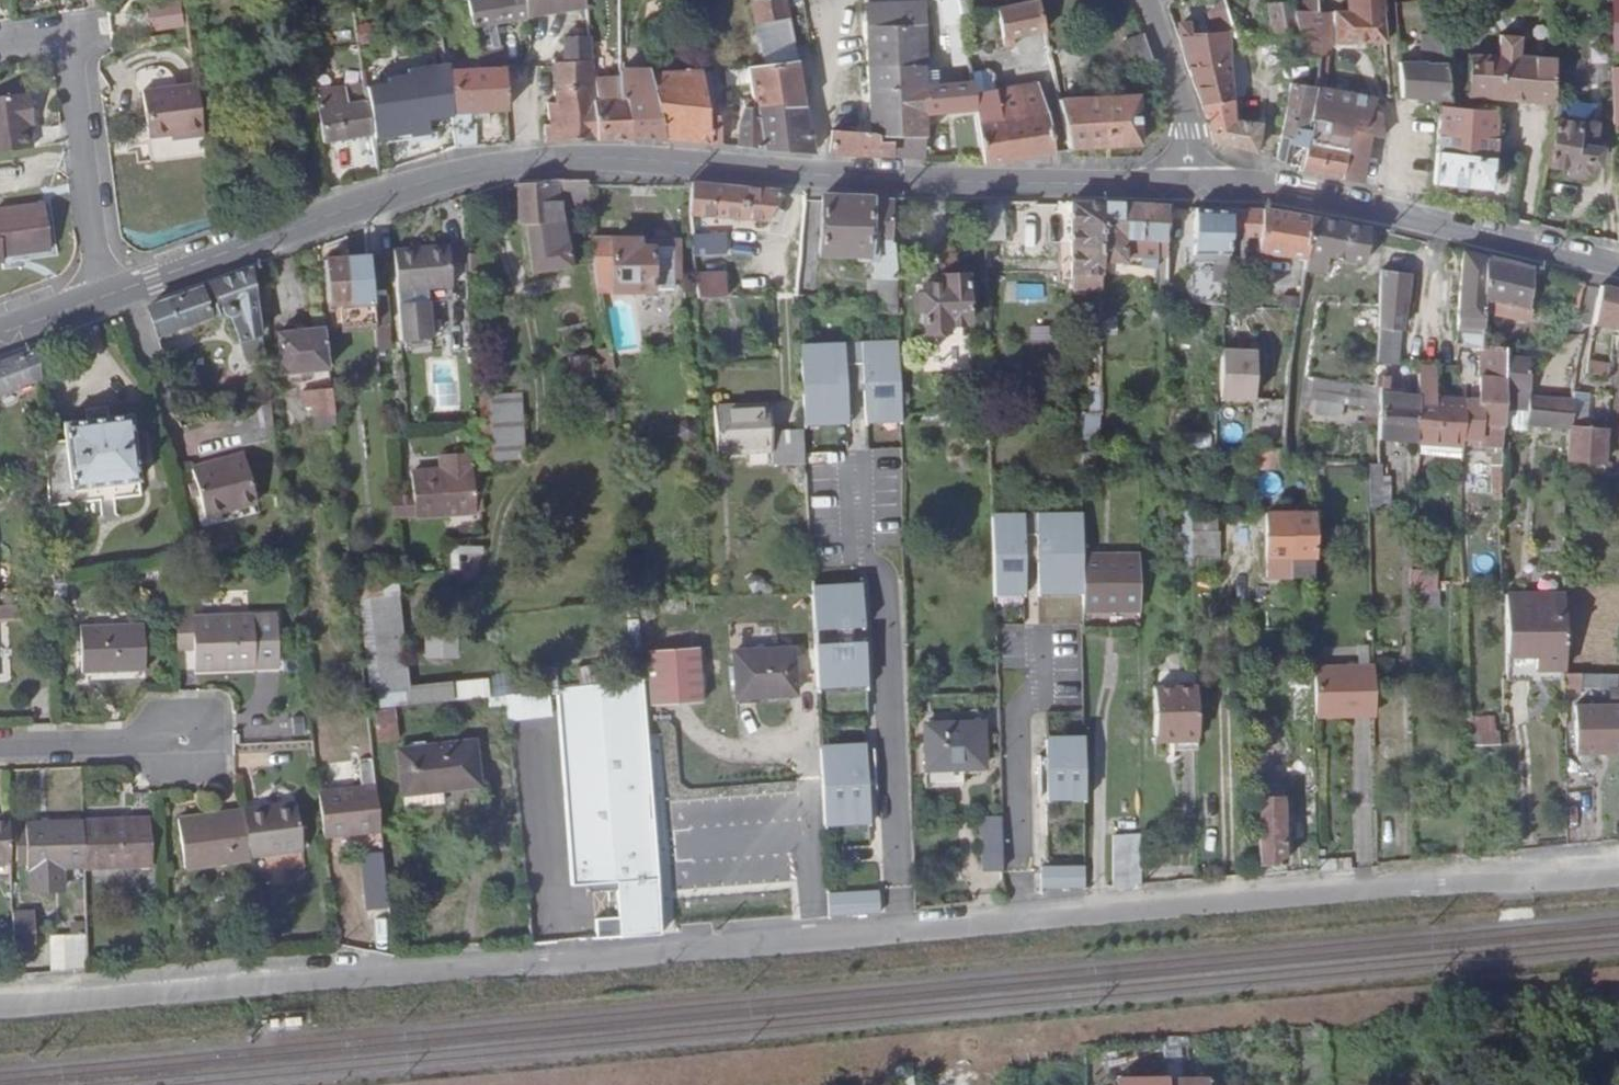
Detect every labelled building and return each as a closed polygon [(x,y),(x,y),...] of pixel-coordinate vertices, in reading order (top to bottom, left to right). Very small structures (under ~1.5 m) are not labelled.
[(150,29),(186,28),(185,0),(149,2),(150,29)] [(529,15),(527,0),(469,0),(472,24),(529,15)] [(529,15),(563,11),(587,8),(586,0),(527,0),(529,15)] [(791,0),(760,0),(762,20),(793,16),(791,0)] [(922,133),(923,109),(977,104),(973,78),(923,82),(923,0),(870,0),(870,46),(898,47),(898,110),(898,132),(922,133)] [(966,14),(965,0),(950,0),(951,15),(966,14)] [(1293,42),(1296,62),(1317,62),(1314,92),(1331,95),(1332,43),(1385,44),(1382,12),(1342,12),(1317,12),(1316,0),(1291,0),(1292,7),(1293,42)] [(1382,12),(1381,0),(1342,0),(1342,12),(1382,12)] [(1609,59),(1618,58),(1618,4),(1607,4),(1608,43),(1609,59)] [(1273,7),(1276,41),(1293,42),(1292,7),(1273,7)] [(563,11),(565,37),(589,36),(587,8),(563,11)] [(1017,42),(1060,38),(1057,11),(1014,14),(1017,42)] [(762,20),(763,31),(795,27),(793,16),(762,20)] [(1179,21),(1175,27),(1187,67),(1207,105),(1235,103),(1227,39),(1233,40),(1230,30),(1197,39),(1190,23),(1183,19),(1179,21)] [(767,64),(799,59),(797,42),(795,27),(763,31),(767,64)] [(1400,99),(1446,99),(1439,31),(1418,33),(1420,61),(1397,63),(1400,99)] [(1129,67),(1153,59),(1145,34),(1121,42),(1129,67)] [(554,59),(554,65),(591,61),(589,36),(565,37),(566,58),(554,59)] [(1612,98),(1610,73),(1609,59),(1608,43),(1584,44),(1587,99),(1612,98)] [(870,46),(871,109),(898,110),(898,47),(870,46)] [(480,68),(504,66),(501,47),(477,50),(480,68)] [(1471,100),(1559,105),(1562,75),(1541,75),(1526,75),(1525,62),(1525,58),(1508,57),(1508,73),(1471,71),(1471,100)] [(752,78),(757,107),(805,102),(799,59),(767,64),(751,66),(752,78)] [(546,123),(547,142),(597,141),(594,101),(592,84),(591,63),(591,61),(554,65),(556,100),(549,101),(551,123),(546,123)] [(591,63),(592,84),(604,83),(602,62),(591,63)] [(1525,62),(1526,75),(1541,75),(1542,67),(1534,62),(1525,62)] [(458,119),(456,148),(486,146),(486,144),(478,144),(479,113),(507,108),(504,66),(480,68),(451,71),(455,100),(458,119)] [(723,81),(752,78),(751,66),(722,69),(723,81)] [(450,69),(366,80),(367,88),(369,99),(371,113),(455,100),(451,71),(450,69)] [(655,75),(663,138),(720,145),(709,71),(655,75)] [(977,104),(984,162),(1055,153),(1048,86),(1000,92),(997,72),(973,75),(973,78),(977,104)] [(1614,141),(1618,141),(1618,73),(1610,73),(1612,98),(1614,141)] [(627,100),(632,139),(663,138),(655,75),(623,78),(627,100)] [(328,144),(374,136),(371,113),(369,99),(349,101),(348,90),(348,87),(321,90),(328,144)] [(367,88),(348,90),(349,101),(369,99),(367,88)] [(185,141),(201,139),(195,89),(143,94),(148,140),(172,137),(184,135),(185,141)] [(1291,89),(1277,161),(1289,165),(1292,148),(1304,150),(1305,142),(1314,93),(1314,92),(1291,89)] [(1102,94),(1106,148),(1140,147),(1135,92),(1102,94)] [(1331,95),(1314,92),(1314,93),(1305,142),(1344,150),(1340,179),(1362,183),(1368,136),(1381,138),(1381,113),(1372,113),(1373,103),(1331,95)] [(1066,97),(1072,151),(1106,148),(1102,94),(1066,97)] [(34,152),(31,129),(30,119),(34,119),(32,96),(0,101),(0,157),(34,152)] [(594,101),(597,141),(632,139),(627,100),(594,101)] [(757,111),(763,149),(812,151),(805,102),(757,107),(757,111)] [(1235,103),(1207,105),(1212,114),(1214,143),(1254,154),(1260,127),(1234,121),(1235,103)] [(1437,152),(1494,157),(1497,111),(1446,107),(1439,107),(1437,152)] [(871,109),(871,132),(898,132),(898,110),(871,109)] [(735,137),(736,146),(763,149),(757,111),(749,111),(735,137)] [(1557,116),(1549,164),(1581,170),(1584,154),(1596,157),(1599,141),(1588,139),(1591,122),(1557,116)] [(832,130),(832,152),(922,155),(922,133),(898,132),(871,132),(832,130)] [(1304,150),(1300,168),(1299,171),(1340,179),(1344,150),(1305,142),(1304,150)] [(1437,152),(1435,187),(1491,191),(1494,157),(1437,152)] [(689,178),(689,182),(690,218),(784,232),(786,214),(779,213),(781,193),(689,178)] [(518,184),(518,191),(520,225),(528,224),(532,273),(574,270),(572,232),(554,232),(554,211),(589,207),(586,184),(586,179),(553,179),(518,184)] [(868,197),(821,195),(822,253),(860,254),(860,244),(871,244),(868,197)] [(860,244),(860,254),(861,266),(876,266),(876,282),(895,282),(891,197),(868,197),(871,244),(860,244)] [(1002,199),(980,198),(982,245),(1002,245),(1002,199)] [(1109,204),(1073,202),(1070,282),(1107,283),(1107,273),(1109,204)] [(1168,206),(1109,204),(1107,273),(1129,274),(1130,249),(1168,251),(1168,206)] [(1232,210),(1194,208),(1193,308),(1224,308),(1228,254),(1232,210)] [(1259,211),(1232,210),(1228,254),(1254,256),(1259,211)] [(2,269),(2,261),(48,256),(42,211),(0,215),(0,269),(2,269)] [(1308,220),(1259,211),(1254,256),(1257,256),(1256,268),(1302,270),(1308,220)] [(1368,230),(1308,220),(1302,270),(1300,287),(1319,287),(1321,271),(1360,274),(1368,230)] [(625,231),(593,234),(601,288),(670,280),(669,268),(675,267),(672,238),(626,242),(625,231)] [(720,245),(690,246),(691,264),(720,263),(720,245)] [(450,248),(393,252),(398,293),(452,289),(454,289),(450,248)] [(1129,274),(1124,274),(1124,278),(1157,279),(1167,279),(1168,251),(1130,249),(1129,274)] [(1485,256),(1462,250),(1457,349),(1482,349),(1483,327),(1483,311),(1485,256)] [(1530,269),(1485,256),(1483,311),(1528,312),(1530,269)] [(373,293),(370,257),(328,261),(332,297),(373,293)] [(939,320),(958,320),(958,265),(939,265),(939,271),(924,272),(924,279),(917,279),(918,316),(939,316),(939,320)] [(1408,271),(1381,268),(1379,308),(1378,331),(1403,332),(1408,271)] [(253,271),(150,306),(160,336),(213,318),(215,326),(230,320),(235,371),(265,368),(253,271)] [(722,282),(692,282),(693,306),(722,305),(722,282)] [(875,282),(874,306),(896,310),(895,282),(876,282),(875,282)] [(1602,288),(1592,328),(1618,333),(1618,291),(1602,288)] [(452,289),(398,293),(399,307),(430,305),(453,303),(452,289)] [(373,293),(332,297),(334,321),(375,318),(373,293)] [(430,305),(399,307),(402,344),(434,342),(430,305)] [(808,329),(811,396),(851,397),(850,368),(848,342),(865,342),(866,369),(867,398),(899,398),(896,331),(864,331),(864,327),(847,327),(847,330),(808,329)] [(1458,430),(1499,430),(1501,342),(1501,328),(1483,327),(1482,349),(1482,358),(1482,385),(1472,386),(1472,397),(1459,397),(1458,430)] [(1378,331),(1376,364),(1401,364),(1403,332),(1378,331)] [(331,374),(325,333),(274,339),(278,379),(331,374)] [(848,342),(850,368),(866,369),(865,342),(848,342)] [(1501,342),(1499,430),(1560,433),(1565,389),(1520,387),(1520,342),(1501,342)] [(0,361),(0,397),(43,384),(41,347),(0,361)] [(612,368),(610,348),(598,350),(601,369),(612,368)] [(1255,358),(1221,355),(1218,403),(1251,405),(1255,358)] [(1606,364),(1583,360),(1580,373),(1605,377),(1606,364)] [(1417,364),(1417,377),(1436,377),(1436,364),(1417,364)] [(1377,440),(1414,441),(1416,396),(1394,395),(1395,377),(1376,377),(1376,386),(1379,386),(1377,440)] [(1416,396),(1414,441),(1423,442),(1458,443),(1458,430),(1459,397),(1436,397),(1436,377),(1417,377),(1416,396)] [(1348,405),(1350,386),(1316,382),(1313,401),(1348,405)] [(1565,389),(1560,433),(1561,470),(1597,470),(1600,428),(1582,427),(1587,388),(1566,384),(1565,389)] [(337,427),(333,392),(315,393),(319,429),(337,427)] [(811,396),(811,404),(852,405),(851,397),(811,396)] [(523,398),(492,400),(496,464),(526,462),(523,398)] [(867,398),(868,405),(899,406),(899,398),(867,398)] [(755,463),(814,461),(812,430),(778,430),(777,404),(723,406),(724,451),(754,450),(755,463)] [(264,424),(272,423),(269,405),(260,407),(264,424)] [(1285,407),(1251,405),(1249,432),(1282,434),(1285,407)] [(899,407),(901,458),(923,458),(923,406),(899,407)] [(1216,424),(1234,426),(1236,408),(1217,407),(1216,424)] [(63,441),(47,442),(50,481),(52,512),(128,510),(123,420),(64,423),(63,441)] [(1458,443),(1423,442),(1422,452),(1458,453),(1458,443)] [(1180,443),(1180,457),(1188,457),(1214,458),(1215,445),(1180,443)] [(206,517),(257,504),(245,458),(194,471),(206,517)] [(1278,478),(1279,458),(1249,458),(1249,478),(1278,478)] [(443,460),(444,475),(470,474),(470,459),(443,460)] [(1383,463),(1361,463),(1362,506),(1384,505),(1383,463)] [(1496,495),(1496,466),(1485,466),(1485,495),(1496,495)] [(470,474),(444,475),(414,477),(416,520),(470,517),(469,496),(472,496),(470,474)] [(1265,577),(1304,577),(1302,513),(1265,513),(1265,577)] [(1217,517),(1189,517),(1190,560),(1217,560),(1217,517)] [(990,525),(992,591),(1022,591),(1022,567),(1022,540),(1035,540),(1035,567),(1035,591),(1080,591),(1080,561),(1080,525),(1034,525),(1034,522),(1021,522),(1021,525),(990,525)] [(1022,540),(1022,567),(1035,567),(1035,540),(1022,540)] [(481,566),(482,546),(452,545),(451,565),(481,566)] [(1080,617),(1136,616),(1137,561),(1080,561),(1080,591),(1080,599),(1080,617)] [(1404,569),(1404,590),(1432,590),(1432,568),(1404,569)] [(397,594),(396,579),(361,582),(356,582),(357,598),(397,594)] [(818,580),(818,588),(867,587),(867,579),(818,580)] [(818,588),(819,626),(841,626),(858,625),(868,625),(867,587),(818,588)] [(992,591),(992,599),(1022,599),(1022,591),(992,591)] [(1035,591),(1035,599),(1080,599),(1080,591),(1035,591)] [(406,689),(397,594),(357,598),(367,692),(406,689)] [(1536,670),(1565,668),(1563,596),(1507,596),(1508,656),(1537,655),(1536,670)] [(178,608),(180,646),(195,646),(196,668),(256,667),(255,618),(195,619),(194,607),(178,608)] [(85,673),(149,672),(148,625),(84,627),(85,673)] [(841,626),(841,640),(858,639),(858,625),(841,626)] [(427,657),(455,658),(456,639),(428,637),(427,657)] [(653,695),(706,693),(705,638),(652,640),(653,695)] [(820,641),(821,679),(870,677),(869,639),(858,639),(841,640),(820,641)] [(792,694),(791,647),(733,648),(733,693),(770,692),(770,694),(792,694)] [(1151,671),(1151,686),(1192,686),(1192,670),(1151,671)] [(1304,717),(1366,718),(1365,670),(1305,670),(1304,717)] [(1565,673),(1565,699),(1595,698),(1595,673),(1565,673)] [(1595,710),(1618,709),(1618,673),(1595,673),(1595,698),(1595,710)] [(821,679),(821,687),(870,685),(870,677),(821,679)] [(620,936),(660,932),(643,679),(506,693),(509,714),(560,711),(572,882),(617,878),(620,936)] [(1151,735),(1171,735),(1194,735),(1192,686),(1151,686),(1151,735)] [(398,708),(378,709),(379,742),(400,741),(398,708)] [(1618,752),(1618,709),(1595,710),(1574,710),(1574,754),(1618,752)] [(1466,747),(1504,746),(1503,717),(1465,717),(1466,747)] [(1252,731),(1253,862),(1276,863),(1275,792),(1282,769),(1280,731),(1252,731)] [(924,734),(925,774),(963,774),(984,773),(983,733),(924,734)] [(1171,749),(1194,748),(1194,735),(1171,735),(1171,749)] [(441,783),(479,780),(476,738),(399,744),(405,800),(442,797),(441,783)] [(823,747),(825,814),(870,813),(868,746),(823,747)] [(1043,748),(1043,800),(1082,800),(1081,747),(1043,748)] [(963,774),(925,774),(926,791),(964,791),(963,774)] [(1567,792),(1569,839),(1593,838),(1592,791),(1567,792)] [(1043,800),(1043,808),(1082,808),(1082,800),(1043,800)] [(676,804),(680,884),(716,882),(713,803),(676,804)] [(324,856),(382,852),(377,807),(319,813),(324,856)] [(82,811),(84,867),(154,866),(151,809),(82,811)] [(27,868),(84,867),(82,811),(25,812),(27,868)] [(298,812),(244,813),(250,858),(298,857),(298,812)] [(178,865),(251,864),(250,858),(244,813),(177,814),(178,865)] [(825,814),(826,822),(871,821),(870,813),(825,814)] [(10,814),(0,814),(0,863),(12,862),(10,814)] [(978,875),(998,875),(997,819),(977,820),(978,875)] [(1109,884),(1138,886),(1137,834),(1109,834),(1109,884)] [(798,895),(828,894),(827,858),(797,858),(798,895)] [(1038,887),(1082,887),(1082,869),(1038,869),(1038,887)] [(882,890),(831,891),(831,916),(883,915),(882,890)] [(14,909),(15,948),(33,947),(32,909),(14,909)] [(52,970),(89,969),(88,933),(51,934),(52,970)] [(1164,1084),(1209,1084),(1209,1080),(1173,1081),(1172,1039),(1161,1039),(1161,1043),(1162,1048),(1163,1081),(1164,1084)]
